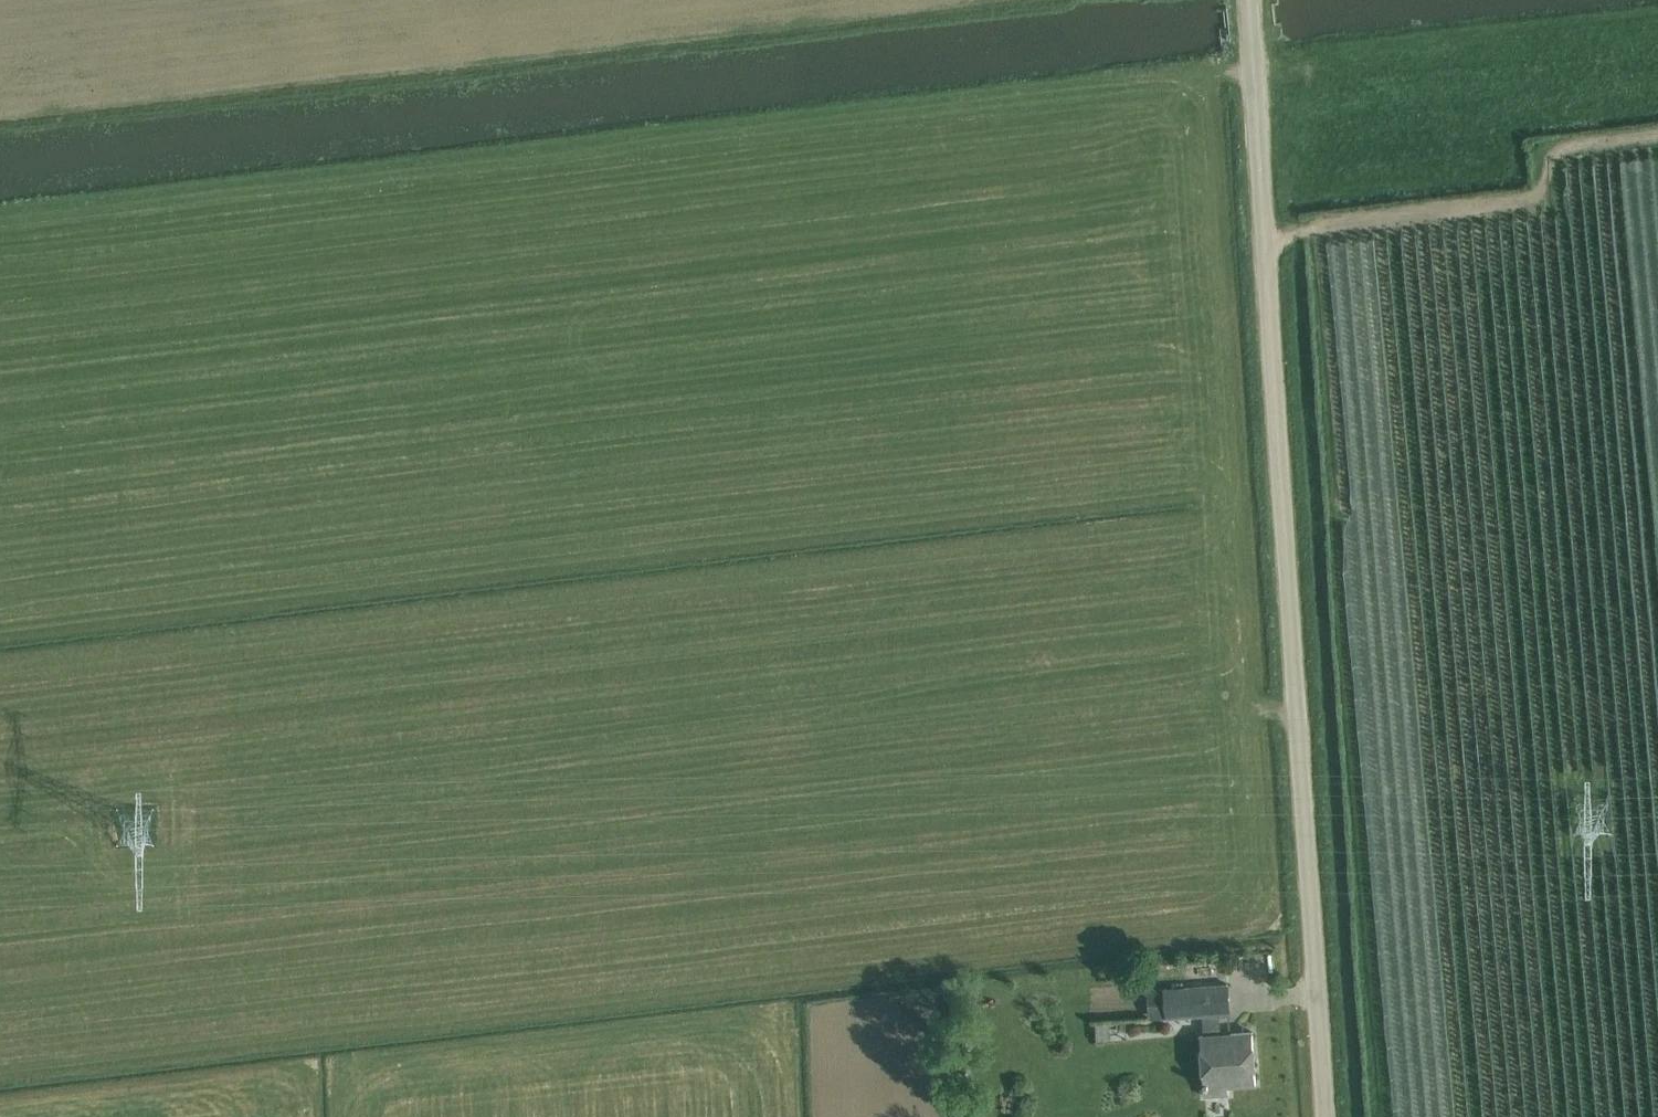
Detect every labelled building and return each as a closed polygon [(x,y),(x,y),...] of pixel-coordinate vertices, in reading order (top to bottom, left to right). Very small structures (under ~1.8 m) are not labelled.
[(1568,176),(1593,170),(1590,159),(1566,166),(1568,176)] [(1228,984),(1163,988),(1148,989),(1149,1019),(1202,1015),(1203,1034),(1199,1034),(1205,1096),(1229,1094),(1228,1085),(1256,1083),(1253,1031),(1220,1033),(1218,1014),(1230,1013),(1228,984)]
